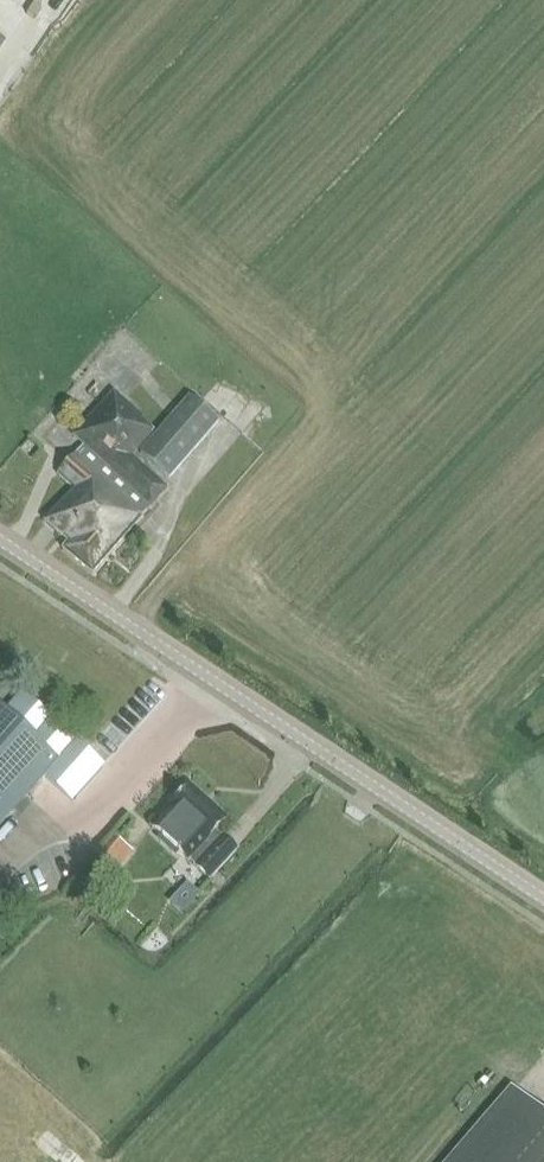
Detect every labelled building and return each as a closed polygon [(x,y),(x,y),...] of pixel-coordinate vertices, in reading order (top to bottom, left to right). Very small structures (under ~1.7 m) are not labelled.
[(134,456),(154,434),(142,420),(144,417),(114,391),(72,436),(82,446),(56,474),(74,490),(44,518),(44,524),(66,543),(61,550),(93,576),(169,487),(134,456)] [(170,479),(219,423),(190,397),(139,453),(170,479)] [(43,777),(69,800),(99,766),(22,697),(8,711),(0,704),(0,826),(43,777)] [(189,862),(206,879),(209,881),(237,850),(215,832),(227,819),(190,785),(151,827),(188,863),(189,862)] [(122,833),(106,843),(117,859),(132,850),(122,833)] [(511,1085),(445,1161),(543,1161),(543,1113),(511,1085)]
